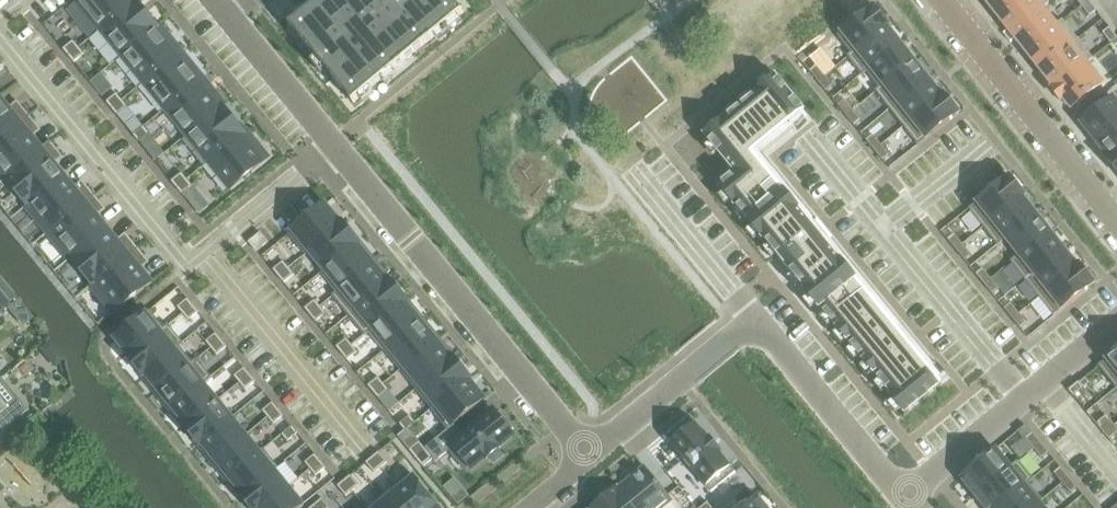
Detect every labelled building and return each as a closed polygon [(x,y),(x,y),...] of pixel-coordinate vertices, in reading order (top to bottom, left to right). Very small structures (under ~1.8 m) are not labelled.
[(78,3),(101,30),(135,2),(134,1),(133,0),(82,0),(78,3)] [(101,30),(122,57),(157,28),(158,30),(160,28),(158,26),(137,1),(137,0),(136,0),(134,1),(135,2),(101,30)] [(290,26),(354,104),(464,14),(453,0),(322,0),(290,26)] [(851,9),(860,1),(860,0),(844,0),(851,9)] [(995,14),(994,15),(1014,0),(984,0),(995,14)] [(994,15),(995,16),(996,15),(1010,33),(1042,7),(1043,8),(1049,3),(1046,0),(1014,0),(994,15)] [(1089,1),(1082,7),(1090,17),(1097,11),(1089,1)] [(875,7),(838,36),(852,53),(853,54),(887,27),(888,27),(890,26),(875,7)] [(1042,7),(1010,33),(1025,51),(1023,52),(1024,52),(1057,26),(1056,25),(1043,8),(1042,7)] [(1057,26),(1024,52),(1024,53),(1026,52),(1039,69),(1038,70),(1038,71),(1078,40),(1062,20),(1056,25),(1057,26)] [(852,53),(848,56),(863,76),(867,72),(866,71),(901,44),(888,27),(887,27),(853,54),(852,53)] [(157,28),(122,57),(144,83),(178,55),(158,30),(157,28)] [(1103,33),(1111,44),(1116,39),(1116,37),(1110,28),(1103,33)] [(1078,40),(1038,71),(1039,71),(1040,70),(1054,87),(1054,88),(1093,58),(1078,40)] [(74,41),(63,50),(69,56),(79,48),(74,41)] [(901,44),(866,71),(867,72),(880,88),(880,89),(915,61),(901,44)] [(79,48),(69,56),(74,63),(84,54),(79,48)] [(178,55),(144,83),(166,110),(200,81),(178,55)] [(1054,87),(1052,89),(1062,102),(1064,100),(1071,110),(1103,84),(1087,64),(1093,59),(1093,58),(1054,88),(1054,87)] [(880,88),(876,91),(890,110),(929,79),(915,61),(880,89),(880,88)] [(817,67),(810,72),(818,82),(825,77),(817,67)] [(777,77),(705,136),(736,174),(720,186),(907,413),(942,385),(753,155),(805,112),(777,77)] [(825,77),(818,82),(827,93),(834,87),(825,77)] [(929,79),(890,110),(904,127),(943,96),(942,95),(929,79)] [(200,81),(166,110),(187,136),(222,108),(221,107),(200,81)] [(117,94),(107,103),(112,109),(122,101),(117,94)] [(943,96),(904,127),(918,146),(959,113),(944,94),(942,95),(943,96)] [(30,117),(23,109),(15,116),(9,109),(0,97),(0,141),(30,117)] [(1082,123),(1097,141),(1116,125),(1116,104),(1113,99),(1082,123)] [(122,101),(112,109),(117,116),(128,107),(122,101)] [(845,101),(838,106),(847,117),(853,111),(845,101)] [(222,108),(187,136),(209,163),(243,134),(244,135),(246,134),(245,133),(245,132),(224,107),(223,106),(221,107),(222,108)] [(853,111),(847,117),(855,127),(862,122),(853,111)] [(0,141),(0,168),(7,177),(8,178),(43,150),(42,149),(33,138),(28,131),(36,124),(30,117),(0,141)] [(1097,141),(1110,158),(1110,159),(1116,154),(1116,125),(1097,141)] [(144,127),(134,136),(139,142),(150,134),(144,127)] [(243,134),(209,163),(231,190),(266,162),(244,135),(243,134)] [(873,135),(866,141),(875,151),(882,146),(873,135)] [(7,177),(5,178),(7,180),(27,205),(28,207),(30,205),(30,204),(65,176),(55,164),(49,158),(58,151),(51,142),(42,149),(43,150),(8,178),(7,177)] [(882,146),(875,151),(883,162),(890,156),(882,146)] [(1108,160),(1116,172),(1116,154),(1110,159),(1110,158),(1108,160)] [(182,173),(172,182),(177,188),(187,180),(182,173)] [(65,176),(30,204),(30,205),(52,231),(94,196),(88,188),(80,195),(74,188),(65,176)] [(1010,177),(969,209),(984,228),(1023,197),(1023,198),(1025,196),(1010,177)] [(187,180),(177,188),(182,195),(183,194),(193,187),(187,180)] [(194,186),(193,187),(183,194),(200,214),(210,206),(194,186)] [(94,196),(52,231),(72,256),(73,257),(108,229),(98,217),(93,211),(101,204),(94,196)] [(1023,197),(984,228),(998,246),(1007,240),(1006,239),(1037,215),(1023,198),(1023,197)] [(325,205),(289,234),(306,255),(310,252),(310,251),(342,225),(341,224),(325,205)] [(1037,215),(1006,239),(1007,240),(1019,255),(1020,256),(1050,232),(1037,215)] [(342,225),(310,251),(310,252),(325,270),(326,271),(358,245),(360,244),(343,223),(341,224),(342,225)] [(72,256),(70,258),(72,260),(92,285),(93,286),(95,284),(138,249),(131,241),(123,248),(118,241),(108,229),(73,257),(72,256)] [(1019,255),(1011,262),(1025,280),(1064,250),(1050,232),(1020,256),(1019,255)] [(261,233),(249,243),(257,252),(269,242),(261,233)] [(955,235),(948,240),(956,251),(963,245),(955,235)] [(325,270),(321,273),(337,292),(337,293),(373,264),(358,245),(326,271),(325,270)] [(963,245),(956,251),(965,261),(972,255),(963,245)] [(138,249),(95,284),(117,311),(152,283),(141,270),(136,263),(144,257),(138,249)] [(1064,250),(1025,280),(1039,298),(1078,267),(1077,266),(1064,250)] [(284,262),(273,270),(278,277),(289,268),(284,262)] [(337,292),(332,296),(349,316),(389,283),(388,282),(373,264),(337,293),(337,292)] [(1078,267),(1039,298),(1054,316),(1095,284),(1079,264),(1077,266),(1078,267)] [(289,268),(278,277),(284,283),(294,275),(289,268)] [(983,269),(976,275),(985,285),(991,280),(983,269)] [(389,283),(349,316),(365,336),(370,333),(369,332),(405,303),(406,303),(408,302),(391,280),(388,282),(389,283)] [(991,280),(985,285),(993,296),(1000,290),(991,280)] [(188,299),(178,308),(183,314),(194,306),(188,299)] [(315,300),(305,309),(310,316),(321,307),(315,300)] [(405,303),(369,332),(370,333),(385,351),(421,322),(406,303),(405,303)] [(1011,304),(1004,309),(1013,320),(1020,314),(1011,304)] [(194,306),(183,314),(189,321),(199,312),(194,306)] [(321,307),(310,316),(316,322),(326,314),(321,307)] [(150,310),(116,339),(130,356),(131,357),(165,329),(165,328),(150,310)] [(1020,314),(1013,320),(1021,330),(1028,325),(1020,314)] [(421,322),(385,351),(401,370),(401,371),(437,341),(421,322)] [(130,356),(128,358),(144,377),(146,375),(145,374),(179,346),(180,347),(184,344),(169,325),(165,328),(165,329),(131,357),(130,356)] [(217,334),(206,342),(211,349),(222,340),(217,334)] [(347,339),(337,347),(342,354),(352,346),(347,339)] [(222,340),(211,349),(217,355),(227,347),(222,340)] [(437,341),(401,371),(416,390),(453,361),(452,360),(437,341)] [(179,346),(145,374),(146,375),(159,392),(194,363),(193,363),(180,347),(179,346)] [(352,346),(342,354),(347,361),(358,352),(352,346)] [(1099,366),(1116,389),(1116,351),(1099,366)] [(453,361),(416,390),(432,409),(468,380),(469,381),(471,379),(454,358),(452,360),(453,361)] [(194,363),(159,392),(173,409),(204,384),(205,385),(213,378),(197,359),(193,363),(194,363)] [(245,368),(234,377),(240,383),(250,375),(245,368)] [(250,375),(240,383),(245,390),(256,381),(250,375)] [(379,377),(368,386),(374,393),(384,384),(379,377)] [(1,444),(1,445),(15,433),(9,425),(26,411),(0,379),(0,444),(1,444)] [(468,380),(432,409),(449,430),(485,400),(469,381),(468,380)] [(1079,382),(1069,391),(1074,398),(1084,389),(1079,382)] [(204,384),(173,409),(187,425),(188,426),(218,401),(205,385),(204,384)] [(384,384),(374,393),(379,399),(389,391),(384,384)] [(187,425),(185,427),(200,446),(202,444),(202,443),(232,419),(218,401),(188,426),(187,425)] [(273,403),(263,411),(268,418),(279,409),(273,403)] [(279,409),(268,418),(273,424),(284,416),(279,409)] [(494,411),(452,446),(472,470),(486,458),(487,459),(501,449),(499,447),(514,435),(511,432),(514,429),(500,412),(497,415),(494,411)] [(410,416),(400,424),(405,431),(416,423),(410,416)] [(232,419),(202,443),(202,444),(216,461),(246,436),(232,419)] [(1109,419),(1099,428),(1105,434),(1115,426),(1109,419)] [(676,442),(672,445),(712,493),(736,473),(719,453),(721,451),(710,438),(708,439),(696,425),(689,431),(683,430),(675,436),(676,442)] [(293,426),(282,435),(288,442),(298,433),(293,426)] [(1104,434),(1110,441),(1116,435),(1116,429),(1115,426),(1104,434)] [(1032,433),(1026,439),(1034,449),(1041,444),(1032,433)] [(246,436),(216,461),(230,478),(260,453),(260,452),(246,436)] [(1025,438),(1009,451),(1018,461),(1018,462),(1034,449),(1026,439),(1025,438)] [(420,442),(409,450),(416,459),(427,451),(420,442)] [(1041,444),(1034,449),(1043,460),(1050,454),(1041,444)] [(260,453),(230,478),(243,494),(244,495),(275,470),(275,471),(279,468),(264,449),(260,452),(260,453)] [(427,451),(416,459),(423,467),(434,459),(427,451)] [(996,451),(961,479),(976,497),(1010,469),(1010,468),(996,451)] [(379,453),(373,458),(381,468),(388,463),(379,453)] [(316,455),(305,463),(311,470),(321,461),(316,455)] [(373,458),(366,463),(375,474),(381,468),(373,458)] [(321,461),(311,470),(316,476),(326,468),(321,461)] [(976,497),(985,507),(998,507),(1026,485),(1029,483),(1029,484),(1033,481),(1018,462),(1018,461),(1010,468),(1010,469),(976,497)] [(618,489),(633,507),(665,507),(673,501),(645,467),(619,489),(618,489)] [(1061,468),(1054,473),(1063,484),(1069,478),(1061,468)] [(241,496),(251,507),(264,507),(289,488),(275,471),(275,470),(244,495),(243,494),(241,496)] [(351,476),(344,481),(353,491),(359,486),(351,476)] [(400,491),(414,507),(439,507),(415,478),(400,491)] [(1069,478),(1063,484),(1071,494),(1078,489),(1069,478)] [(455,480),(445,488),(459,506),(469,497),(455,480)] [(344,481),(338,487),(346,497),(353,491),(344,481)] [(998,507),(1033,507),(1039,503),(1039,504),(1041,503),(1043,501),(1029,484),(1029,483),(1026,485),(998,507)] [(591,507),(633,507),(618,489),(619,489),(617,487),(591,507)] [(264,507),(301,507),(304,506),(289,488),(264,507)] [(386,502),(390,507),(414,507),(400,491),(386,502)] [(743,507),(767,507),(757,496),(743,507)] [(370,507),(390,507),(386,502),(383,497),(370,507)] [(316,504),(319,507),(330,507),(322,499),(316,504)]
